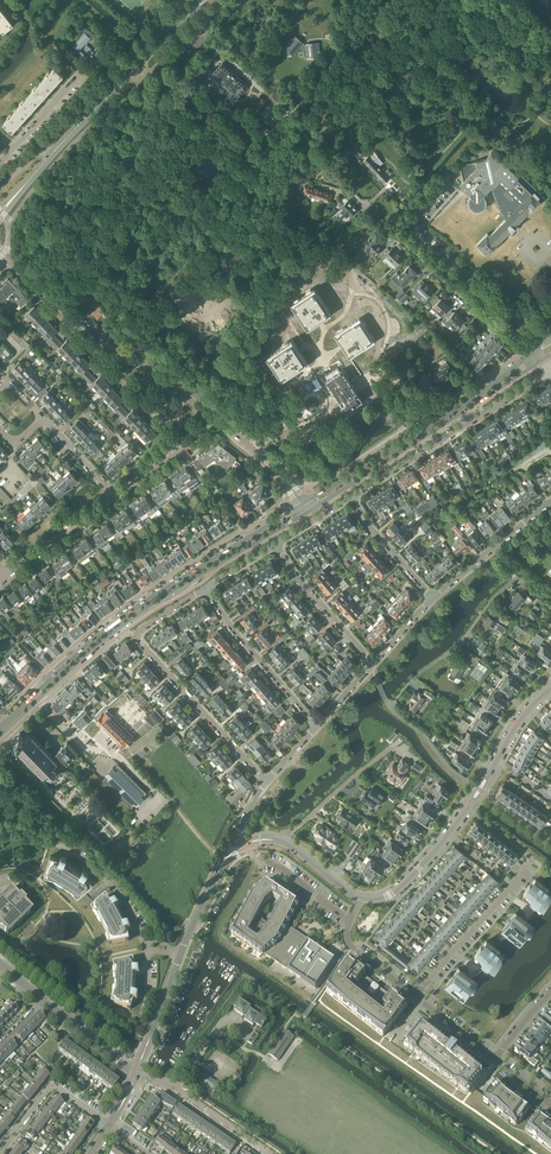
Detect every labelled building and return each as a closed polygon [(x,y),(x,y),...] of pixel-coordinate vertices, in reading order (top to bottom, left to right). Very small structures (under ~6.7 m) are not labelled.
[(0,9),(0,30),(1,32),(12,24),(0,9)] [(83,30),(92,39),(95,36),(85,27),(83,30)] [(73,46),(78,51),(90,38),(85,33),(73,46)] [(341,41),(346,45),(350,39),(345,35),(342,39),(339,38),(338,40),(340,42),(341,41)] [(306,44),(306,45),(305,45),(304,44),(295,36),(284,49),(294,56),(300,48),(304,51),(307,51),(307,57),(320,56),(319,43),(306,44)] [(223,63),(214,74),(241,98),(251,87),(241,79),(242,78),(235,72),(234,73),(223,63)] [(54,67),(41,81),(51,90),(56,84),(57,84),(59,82),(59,81),(64,76),(54,67)] [(41,81),(29,95),(38,104),(43,98),(44,98),(46,96),(46,95),(51,90),(41,81)] [(38,104),(29,95),(16,109),(25,118),(30,113),(30,114),(33,110),(34,110),(33,109),(38,104)] [(25,118),(16,109),(3,123),(12,132),(18,126),(19,127),(21,124),(20,124),(25,118)] [(275,112),(269,118),(277,125),(283,119),(275,112)] [(353,156),(358,161),(364,156),(359,150),(353,156)] [(384,184),(391,177),(389,175),(391,173),(387,169),(385,171),(380,166),(384,162),(374,151),(363,161),(384,184)] [(482,210),(484,208),(486,206),(487,203),(487,200),(486,197),(484,195),(491,187),(494,194),(495,199),(497,202),(498,206),(505,219),(489,235),(487,233),(476,244),(487,254),(509,231),(510,232),(511,231),(518,224),(517,223),(528,211),(529,212),(539,200),(541,202),(545,198),(520,173),(518,176),(492,151),(485,159),(460,165),(463,181),(460,185),(470,195),(469,198),(468,200),(468,203),(469,206),(470,208),(473,210),(476,211),(479,211),(482,210)] [(315,189),(314,189),(304,186),(303,191),(301,191),(300,195),(312,198),(312,197),(315,189)] [(325,192),(325,191),(315,188),(314,189),(315,189),(312,197),(322,200),(330,202),(332,195),(325,192)] [(290,200),(294,194),(289,191),(285,197),(290,200)] [(397,195),(401,200),(405,197),(401,192),(397,195)] [(348,200),(341,208),(342,209),(346,212),(353,205),(348,200)] [(342,209),(336,216),(342,222),(349,216),(351,217),(358,210),(353,205),(346,212),(342,209)] [(327,213),(330,217),(337,210),(333,207),(327,213)] [(362,246),(368,252),(370,250),(376,255),(382,249),(377,244),(381,239),(375,233),(367,240),(366,239),(362,242),(364,244),(362,246)] [(390,250),(387,248),(379,255),(383,259),(384,259),(386,257),(396,266),(403,258),(392,248),(390,250)] [(396,272),(391,278),(399,286),(403,283),(405,285),(409,280),(409,281),(412,278),(414,276),(417,273),(412,269),(412,268),(409,265),(400,275),(396,272)] [(0,289),(0,300),(2,302),(12,292),(18,299),(16,301),(18,304),(18,303),(22,307),(28,300),(25,297),(8,278),(3,283),(5,284),(0,289)] [(418,285),(412,291),(423,303),(424,302),(428,299),(426,297),(433,291),(430,287),(431,286),(426,282),(425,283),(424,282),(420,286),(418,285)] [(315,287),(291,303),(308,329),(320,321),(332,313),(317,290),(315,287)] [(397,301),(400,299),(406,292),(402,289),(396,295),(397,296),(394,299),(397,301)] [(98,305),(99,304),(91,297),(90,299),(83,292),(72,301),(80,310),(84,306),(83,305),(87,301),(94,308),(90,313),(100,321),(107,313),(98,305)] [(406,292),(400,299),(403,302),(409,296),(406,292)] [(438,297),(432,304),(434,306),(432,308),(437,312),(446,303),(441,298),(440,300),(438,297)] [(437,312),(435,314),(439,318),(441,316),(443,315),(445,317),(448,313),(451,311),(449,309),(450,307),(446,303),(437,312)] [(32,320),(40,312),(34,306),(26,314),(32,320)] [(444,318),(441,321),(448,327),(450,325),(459,316),(456,313),(454,311),(453,313),(451,311),(448,313),(445,317),(444,318)] [(40,312),(32,320),(37,326),(46,318),(40,312)] [(459,316),(450,325),(455,329),(457,331),(459,333),(466,326),(464,324),(466,323),(459,316)] [(360,317),(334,334),(342,346),(350,358),(372,344),(374,343),(376,341),(360,317)] [(17,318),(11,323),(14,326),(20,320),(17,318)] [(46,318),(37,326),(43,332),(52,324),(46,318)] [(57,330),(52,324),(43,332),(49,338),(46,341),(49,343),(50,342),(52,344),(58,339),(53,334),(57,330)] [(492,331),(488,335),(487,334),(488,333),(485,331),(483,329),(481,331),(487,336),(499,348),(500,347),(499,347),(503,343),(503,342),(492,331)] [(499,348),(487,336),(482,342),(494,353),(499,348)] [(292,338),(266,355),(281,379),(307,362),(300,350),(292,338)] [(58,339),(52,344),(55,347),(53,348),(56,351),(58,348),(64,354),(73,346),(67,340),(63,344),(58,339)] [(494,353),(482,342),(478,346),(475,343),(474,344),(476,347),(489,358),(494,353)] [(24,351),(27,354),(33,348),(30,346),(24,351)] [(78,352),(73,346),(64,354),(70,360),(78,352)] [(473,351),(472,352),(484,364),(489,358),(476,347),(473,351)] [(484,364),(472,352),(468,356),(466,354),(464,356),(463,355),(465,354),(461,350),(459,353),(468,362),(470,361),(478,369),(483,364),(484,364)] [(78,352),(70,360),(75,366),(84,358),(78,352)] [(90,364),(84,358),(75,366),(81,373),(79,375),(81,377),(82,376),(83,376),(81,378),(83,380),(85,378),(90,373),(86,368),(90,364)] [(17,375),(25,367),(19,361),(11,369),(17,375)] [(429,370),(431,373),(433,376),(434,376),(438,384),(454,374),(451,371),(453,370),(449,364),(448,365),(446,362),(440,366),(440,367),(437,369),(436,366),(429,370)] [(358,395),(349,382),(344,385),(342,382),(345,381),(343,377),(339,380),(333,371),(327,363),(326,364),(313,372),(325,390),(329,387),(346,411),(352,407),(353,408),(357,406),(356,405),(362,401),(361,399),(362,398),(359,394),(358,395)] [(31,373),(25,367),(17,375),(23,381),(31,373)] [(31,373),(23,381),(29,388),(37,379),(31,373)] [(97,390),(106,381),(100,375),(96,379),(91,374),(86,379),(88,382),(87,383),(89,386),(92,384),(97,390)] [(37,379),(29,388),(35,394),(43,386),(37,379)] [(112,387),(106,381),(97,390),(103,396),(112,387)] [(112,387),(103,396),(109,402),(118,394),(112,387)] [(544,390),(538,394),(545,405),(550,402),(550,401),(544,390)] [(46,405),(54,397),(48,391),(40,399),(46,405)] [(118,394),(109,402),(107,404),(109,406),(111,405),(114,408),(112,410),(115,413),(116,411),(118,414),(124,409),(119,404),(123,400),(118,394)] [(545,405),(538,394),(533,398),(539,409),(545,405)] [(60,403),(54,397),(46,405),(52,411),(60,403)] [(60,404),(60,403),(52,411),(57,417),(68,407),(63,402),(60,404)] [(526,402),(520,405),(527,416),(531,414),(533,417),(535,415),(538,421),(542,419),(538,414),(537,415),(534,411),(533,412),(526,402)] [(527,416),(520,405),(514,409),(521,420),(523,423),(529,419),(527,416)] [(68,407),(57,417),(63,424),(71,417),(72,418),(76,414),(72,409),(71,410),(68,407)] [(124,409),(118,414),(120,416),(119,417),(122,420),(124,418),(130,424),(138,415),(133,409),(128,413),(124,409)] [(521,420),(514,409),(509,413),(515,423),(521,420)] [(515,423),(509,413),(502,417),(509,427),(515,423)] [(102,421),(96,415),(94,417),(100,423),(102,421)] [(144,421),(138,415),(130,424),(136,430),(144,421)] [(77,421),(68,429),(74,435),(83,427),(85,425),(79,419),(77,421)] [(150,427),(144,421),(136,430),(141,436),(150,427)] [(496,421),(491,424),(497,435),(503,431),(496,421)] [(497,435),(491,424),(484,428),(491,439),(497,435)] [(83,427),(74,435),(80,441),(89,433),(91,431),(85,425),(83,427)] [(108,427),(106,429),(112,435),(114,433),(108,427)] [(156,434),(150,427),(141,436),(147,442),(156,434)] [(491,439),(484,428),(478,432),(487,445),(492,441),(491,439)] [(89,433),(80,441),(86,447),(94,439),(95,440),(97,437),(91,431),(89,433)] [(487,445),(478,432),(472,436),(479,446),(480,448),(482,447),(483,447),(487,445)] [(94,439),(86,447),(92,454),(100,445),(103,443),(101,440),(100,441),(97,437),(95,440),(94,439)] [(37,438),(31,444),(39,452),(45,446),(37,438)] [(466,439),(460,443),(467,453),(468,456),(474,452),(466,439)] [(121,448),(130,458),(136,452),(127,442),(121,448)] [(132,445),(137,451),(140,448),(134,442),(132,445)] [(460,443),(454,447),(456,451),(454,452),(463,467),(466,465),(463,459),(468,456),(467,453),(460,443)] [(39,452),(31,444),(25,450),(33,458),(39,452)] [(234,459),(228,454),(230,453),(218,444),(192,463),(198,470),(206,481),(209,478),(202,468),(214,459),(227,468),(234,459)] [(121,448),(115,454),(124,463),(130,458),(121,448)] [(485,457),(480,448),(477,450),(482,458),(485,457)] [(99,449),(93,455),(95,457),(101,452),(99,449)] [(33,458),(25,450),(19,456),(17,458),(27,468),(35,461),(33,458)] [(442,454),(443,455),(449,464),(452,462),(454,465),(455,464),(460,471),(463,470),(458,462),(457,463),(455,459),(454,460),(449,451),(447,452),(447,451),(442,454)] [(508,453),(502,457),(503,457),(505,462),(511,458),(508,453)] [(115,454),(109,460),(118,469),(124,463),(115,454)] [(50,464),(56,458),(54,455),(48,461),(50,464)] [(449,464),(443,455),(442,456),(441,455),(437,457),(437,458),(444,469),(450,466),(448,464),(449,464)] [(505,462),(503,457),(497,461),(500,466),(506,463),(505,462)] [(444,469),(437,458),(436,459),(435,458),(431,461),(432,462),(439,473),(444,469)] [(60,462),(57,459),(51,465),(54,468),(60,462)] [(118,469),(109,460),(103,466),(112,475),(118,469)] [(439,473),(432,462),(431,463),(430,462),(426,464),(426,465),(433,476),(436,474),(437,474),(439,473)] [(190,464),(179,472),(188,486),(189,487),(201,478),(190,464)] [(433,476),(426,465),(425,466),(424,465),(420,468),(423,472),(421,474),(425,480),(424,481),(428,488),(431,486),(426,478),(429,476),(430,478),(433,476)] [(413,486),(420,481),(413,470),(410,471),(409,470),(405,473),(411,483),(413,486)] [(69,471),(63,477),(71,486),(77,480),(69,471)] [(188,486),(179,472),(171,478),(173,480),(169,483),(172,487),(177,494),(181,491),(188,486)] [(411,483),(405,473),(401,476),(401,477),(398,479),(399,480),(398,481),(400,485),(402,484),(405,488),(408,486),(407,485),(411,483)] [(61,475),(55,481),(65,492),(71,486),(63,477),(61,475)] [(44,481),(39,476),(36,479),(38,481),(40,484),(44,481)] [(545,476),(541,479),(540,476),(537,479),(545,489),(550,484),(545,476)] [(36,484),(31,479),(28,482),(32,487),(36,484)] [(55,481),(48,487),(50,489),(59,498),(65,492),(55,481)] [(177,494),(172,487),(169,489),(164,482),(158,487),(165,497),(171,492),(174,496),(177,494)] [(255,487),(264,500),(267,498),(267,496),(270,494),(262,482),(255,487)] [(527,491),(533,499),(539,494),(533,486),(534,485),(532,482),(527,486),(530,488),(527,491)] [(243,489),(238,483),(235,485),(242,495),(245,493),(243,489)] [(27,491),(23,486),(18,490),(19,492),(16,494),(20,498),(27,491)] [(386,489),(387,490),(393,500),(399,496),(393,486),(391,487),(390,487),(386,489)] [(454,486),(449,489),(453,495),(458,492),(454,486)] [(165,497),(158,487),(151,492),(156,498),(153,500),(158,508),(161,506),(158,501),(165,497)] [(264,500),(255,487),(252,490),(250,488),(247,490),(249,494),(256,504),(259,502),(261,502),(264,500)] [(533,499),(527,491),(524,488),(518,493),(520,496),(521,496),(527,504),(533,499)] [(393,500),(387,490),(385,491),(384,490),(380,493),(381,494),(387,504),(393,500)] [(36,502),(44,511),(51,505),(50,504),(53,501),(47,494),(43,497),(42,496),(36,502)] [(387,504),(381,494),(379,495),(378,494),(374,497),(375,497),(381,508),(387,504)] [(145,496),(138,501),(146,511),(148,514),(154,509),(155,511),(158,509),(158,508),(153,500),(150,502),(145,496)] [(520,496),(515,501),(521,508),(527,504),(521,496),(520,496)] [(233,505),(236,509),(238,507),(243,513),(251,508),(247,503),(249,502),(247,499),(246,500),(243,497),(235,502),(235,503),(233,505)] [(381,508),(375,497),(373,499),(372,498),(368,500),(373,508),(372,509),(373,511),(375,511),(378,509),(380,512),(384,519),(382,522),(384,524),(391,517),(389,515),(387,517),(382,510),(381,508)] [(502,503),(500,500),(497,497),(494,500),(500,506),(495,510),(505,522),(510,517),(504,510),(503,510),(501,507),(503,504),(502,503)] [(521,508),(515,501),(513,499),(510,501),(509,500),(505,503),(508,507),(509,506),(515,513),(521,508)] [(146,511),(138,501),(131,506),(136,512),(133,514),(139,522),(142,527),(146,524),(144,520),(142,520),(140,518),(143,516),(141,514),(146,511)] [(432,507),(428,501),(415,509),(416,510),(414,511),(417,515),(419,514),(421,516),(438,505),(438,504),(435,505),(432,507)] [(44,511),(36,502),(30,508),(38,517),(44,511)] [(30,508),(24,514),(32,523),(38,517),(30,508)] [(505,522),(495,510),(490,514),(486,509),(483,512),(484,514),(488,517),(490,515),(493,519),(499,527),(505,522)] [(126,510),(119,515),(126,525),(129,529),(131,527),(132,528),(139,522),(133,514),(130,516),(126,510)] [(347,513),(341,517),(347,528),(349,531),(351,529),(352,530),(356,528),(353,523),(354,523),(352,521),(347,513)] [(32,523),(24,514),(18,520),(26,529),(32,523)] [(126,525),(119,515),(112,519),(117,526),(114,528),(119,535),(121,538),(124,536),(120,530),(126,525)] [(228,515),(222,519),(228,527),(230,526),(232,526),(234,525),(234,523),(228,515)] [(341,517),(335,521),(341,532),(347,528),(341,517)] [(482,535),(475,527),(469,519),(466,521),(470,527),(466,531),(477,544),(482,539),(480,536),(482,535)] [(214,524),(220,533),(226,528),(220,520),(214,524)] [(335,521),(328,525),(335,536),(341,532),(335,521)] [(494,530),(487,521),(486,522),(485,521),(483,522),(479,526),(482,530),(482,531),(486,536),(494,530)] [(394,522),(386,529),(391,534),(401,526),(400,526),(399,527),(394,522)] [(18,524),(17,525),(16,526),(22,532),(24,530),(18,524)] [(119,535),(114,528),(111,530),(106,524),(99,529),(101,530),(106,538),(113,533),(116,537),(119,535)] [(183,534),(189,530),(186,526),(184,524),(179,528),(183,534)] [(220,533),(214,524),(208,529),(214,537),(220,533)] [(323,530),(322,531),(321,532),(327,540),(329,539),(329,540),(330,539),(331,540),(335,537),(334,537),(335,536),(328,525),(328,524),(325,526),(325,527),(322,529),(323,530)] [(401,526),(391,534),(396,540),(406,532),(407,531),(402,525),(401,526)] [(453,545),(455,548),(453,550),(457,554),(462,549),(466,554),(470,550),(466,546),(467,545),(465,543),(467,541),(461,535),(462,534),(456,525),(453,528),(459,536),(455,539),(457,540),(453,543),(453,545)] [(212,540),(212,538),(205,528),(204,527),(199,531),(198,530),(198,531),(206,542),(208,541),(210,542),(212,540)] [(95,538),(92,540),(98,548),(101,546),(108,541),(106,538),(101,530),(93,536),(95,538)] [(193,536),(200,547),(206,542),(198,531),(192,535),(193,536)] [(406,532),(396,540),(401,546),(409,539),(412,537),(407,531),(406,532)] [(311,537),(317,547),(323,543),(317,533),(311,537)] [(446,539),(441,533),(438,536),(443,542),(446,539)] [(8,534),(0,541),(0,543),(5,548),(14,540),(8,534)] [(167,541),(165,538),(163,536),(158,539),(162,544),(167,541)] [(194,551),(200,547),(193,536),(187,540),(188,542),(194,551)] [(437,546),(440,544),(442,542),(437,536),(432,541),(437,546)] [(311,537),(305,541),(311,551),(317,547),(311,537)] [(98,548),(92,540),(89,542),(86,538),(79,543),(80,545),(89,556),(95,552),(95,551),(98,549),(98,548)] [(311,551),(305,541),(298,544),(305,555),(311,551)] [(412,544),(404,551),(409,556),(412,554),(417,550),(420,548),(417,545),(417,544),(415,541),(412,544)] [(188,542),(182,547),(188,555),(191,555),(193,554),(193,552),(194,551),(188,542)] [(362,556),(372,547),(367,542),(357,551),(362,556)] [(305,555),(298,544),(292,548),(297,555),(296,556),(297,558),(298,558),(299,558),(301,562),(304,560),(304,559),(307,558),(305,555)] [(75,552),(71,555),(77,562),(77,563),(81,560),(81,562),(89,556),(80,545),(73,550),(75,552)] [(175,564),(168,555),(167,553),(163,555),(158,547),(158,548),(156,545),(153,547),(156,551),(162,559),(162,558),(169,568),(175,564)] [(333,551),(329,545),(325,547),(329,553),(332,552),(332,553),(333,552),(333,551)] [(174,550),(181,560),(183,559),(185,560),(187,558),(187,556),(180,546),(176,548),(175,547),(173,549),(174,550)] [(372,547),(362,556),(367,561),(377,553),(372,547)] [(412,554),(409,556),(412,560),(414,562),(422,556),(422,555),(425,553),(423,550),(422,551),(420,548),(417,550),(412,554)] [(172,553),(168,555),(175,564),(177,565),(179,564),(179,561),(181,560),(174,550),(171,552),(172,553)] [(352,550),(341,560),(348,567),(350,565),(346,560),(348,559),(355,553),(352,550)] [(138,556),(154,579),(162,574),(154,563),(151,566),(144,557),(148,555),(145,551),(138,556)] [(77,562),(71,555),(68,557),(65,553),(58,558),(60,560),(67,569),(74,564),(77,562)] [(381,558),(377,553),(367,561),(371,567),(381,558)] [(443,561),(450,568),(456,564),(449,556),(446,558),(445,558),(444,556),(441,559),(443,561)] [(162,558),(162,559),(159,560),(159,559),(155,562),(163,573),(169,568),(162,558)] [(386,563),(381,558),(371,567),(376,572),(386,563)] [(67,569),(60,560),(53,565),(54,567),(51,569),(55,574),(58,579),(59,579),(62,577),(61,576),(68,571),(67,569)] [(120,567),(122,565),(124,564),(122,560),(114,566),(116,569),(120,567)] [(124,564),(122,565),(125,569),(132,564),(130,560),(124,564)] [(268,564),(265,566),(272,576),(272,577),(279,573),(277,571),(278,570),(276,567),(277,567),(273,560),(272,561),(272,562),(271,562),(271,561),(267,563),(268,564)] [(443,561),(440,563),(439,562),(438,561),(436,563),(444,573),(450,568),(443,561)] [(386,563),(376,572),(381,577),(391,569),(386,563)] [(435,568),(432,570),(438,578),(444,573),(436,563),(433,565),(435,568)] [(55,574),(51,569),(48,565),(44,568),(45,569),(39,573),(45,581),(55,574)] [(262,568),(259,569),(266,580),(272,576),(265,566),(264,565),(261,567),(262,568)] [(266,580),(259,569),(258,568),(255,570),(256,571),(253,573),(257,580),(254,582),(258,588),(262,595),(265,593),(261,587),(260,584),(266,580)] [(432,570),(431,569),(430,568),(427,570),(429,572),(426,575),(432,583),(438,578),(432,570)] [(141,576),(147,584),(149,584),(150,583),(150,582),(153,580),(145,569),(143,570),(145,574),(141,576)] [(318,583),(327,575),(322,570),(314,577),(318,583)] [(126,585),(133,594),(139,590),(127,573),(125,575),(130,582),(126,585)] [(388,578),(385,580),(389,583),(391,581),(396,576),(393,573),(388,578)] [(147,584),(141,576),(137,579),(135,575),(133,577),(141,588),(143,587),(145,587),(146,586),(146,585),(147,584)] [(328,575),(327,575),(318,583),(323,588),(331,581),(329,577),(328,575)] [(35,597),(35,596),(37,599),(40,597),(38,594),(37,592),(43,587),(36,576),(29,581),(33,587),(30,589),(33,594),(35,597)] [(99,582),(103,587),(110,582),(107,577),(99,582)] [(247,577),(241,580),(247,590),(254,586),(247,577)] [(133,594),(126,585),(125,584),(123,585),(119,579),(117,581),(118,583),(124,591),(128,597),(133,594)] [(346,582),(344,579),(338,584),(341,587),(346,582)] [(346,582),(341,587),(343,590),(349,585),(351,583),(352,582),(349,579),(346,582)] [(247,590),(241,580),(235,584),(241,594),(247,590)] [(331,581),(323,588),(328,593),(336,586),(331,581)] [(23,600),(25,603),(29,601),(27,598),(33,594),(26,583),(19,588),(24,594),(20,597),(23,600)] [(124,591),(118,583),(107,591),(107,592),(106,593),(116,606),(125,600),(120,593),(124,591)] [(235,584),(229,588),(235,598),(241,594),(235,584)] [(373,584),(366,590),(369,593),(376,587),(373,584)] [(285,601),(294,593),(289,587),(275,600),(277,602),(282,598),(285,601)] [(235,598),(229,588),(223,592),(229,602),(235,598)] [(116,606),(106,593),(104,589),(101,590),(104,594),(103,595),(105,597),(100,601),(108,612),(116,606)] [(401,594),(411,603),(413,601),(414,602),(416,599),(415,599),(416,598),(415,598),(416,597),(415,596),(417,595),(412,589),(410,590),(409,590),(408,590),(405,593),(403,591),(401,594)] [(20,597),(15,590),(8,595),(13,601),(10,604),(16,610),(19,608),(17,605),(23,600),(20,597)] [(337,605),(346,597),(343,594),(344,593),(342,591),(332,599),(337,605)] [(515,610),(529,596),(524,592),(521,594),(518,592),(508,603),(515,610)] [(299,598),(294,593),(285,601),(290,606),(292,604),(299,598)] [(401,594),(396,599),(407,608),(411,603),(401,594)] [(8,619),(11,617),(6,612),(12,606),(3,597),(0,600),(0,605),(2,608),(0,610),(8,619)] [(350,602),(346,597),(337,605),(342,610),(350,602)] [(304,604),(299,598),(292,604),(297,610),(304,604)] [(108,612),(100,601),(95,604),(93,601),(91,599),(87,601),(89,604),(99,618),(101,616),(101,617),(108,612)] [(376,599),(373,602),(380,607),(382,605),(376,599)] [(407,608),(396,599),(392,604),(402,613),(407,608)] [(350,602),(342,610),(347,615),(355,608),(350,602)] [(370,604),(368,606),(371,608),(373,606),(377,610),(380,607),(373,602),(370,604)] [(84,613),(93,624),(98,619),(92,612),(92,611),(87,604),(84,606),(87,610),(84,613)] [(197,609),(203,618),(209,614),(203,604),(197,609)] [(309,610),(304,604),(297,610),(302,615),(309,610)] [(402,613),(392,604),(387,609),(397,619),(402,613)] [(371,608),(368,606),(362,611),(364,613),(362,615),(362,616),(365,614),(366,613),(368,611),(371,609),(371,608)] [(355,608),(347,615),(352,621),(360,613),(355,608)] [(203,618),(197,609),(191,612),(197,622),(203,618)] [(93,624),(84,613),(81,610),(79,612),(82,616),(79,619),(80,621),(87,629),(93,624)] [(191,612),(185,616),(191,626),(197,622),(191,612)] [(246,626),(253,620),(256,617),(253,614),(252,614),(250,612),(241,620),(246,626)] [(304,619),(301,621),(293,628),(295,630),(297,628),(298,629),(303,624),(304,626),(307,624),(310,626),(318,620),(313,614),(305,621),(304,619)] [(499,614),(496,618),(499,620),(500,620),(504,623),(503,623),(507,625),(510,622),(506,619),(506,620),(501,617),(502,616),(499,614)] [(191,626),(185,616),(178,620),(185,630),(191,626)] [(379,622),(388,629),(393,624),(384,616),(379,622)] [(483,625),(490,630),(489,631),(493,634),(496,629),(503,633),(506,628),(488,616),(483,625)] [(256,617),(253,620),(246,626),(251,632),(258,625),(260,623),(258,621),(259,620),(256,617)] [(262,625),(269,619),(267,617),(265,619),(260,623),(262,625)] [(269,619),(262,625),(265,628),(269,624),(269,623),(272,620),(270,618),(269,619)] [(293,628),(301,621),(298,618),(293,623),(295,625),(292,628),(293,628)] [(363,623),(363,622),(360,619),(355,624),(358,628),(360,626),(362,628),(364,626),(362,624),(363,623)] [(318,620),(310,626),(307,629),(311,634),(306,639),(309,642),(314,637),(312,634),(323,625),(318,620)] [(87,629),(80,621),(75,626),(81,633),(87,629)] [(379,622),(375,627),(383,635),(388,629),(379,622)] [(172,624),(166,628),(172,637),(175,634),(176,635),(177,635),(176,634),(178,632),(172,624)] [(75,626),(69,630),(76,638),(81,633),(75,626)] [(375,627),(370,632),(378,640),(383,635),(375,627)] [(21,633),(25,637),(30,632),(26,628),(21,633)] [(166,628),(159,633),(167,643),(173,639),(172,637),(166,628)] [(262,630),(255,636),(260,642),(269,633),(267,631),(268,630),(264,628),(262,630)] [(76,638),(69,630),(63,635),(70,643),(76,638)] [(215,643),(223,636),(220,633),(220,632),(218,630),(210,637),(215,643)] [(324,642),(331,635),(326,630),(317,638),(319,640),(321,639),(324,642)] [(196,646),(200,642),(199,639),(194,643),(191,640),(185,631),(182,633),(184,635),(188,641),(189,641),(192,643),(194,646),(196,646)] [(378,640),(370,632),(366,637),(373,645),(378,640)] [(70,643),(63,635),(62,633),(56,638),(64,648),(70,643)] [(152,639),(150,641),(155,646),(157,645),(159,648),(160,647),(161,649),(168,645),(167,643),(159,633),(153,637),(153,638),(152,638),(152,639)] [(269,633),(260,642),(265,647),(272,641),(274,639),(269,633)] [(537,633),(535,636),(542,641),(544,638),(537,633)] [(331,635),(324,642),(322,644),(327,649),(329,647),(329,648),(336,641),(331,635)] [(223,636),(215,643),(220,648),(228,641),(226,639),(226,640),(223,636)] [(535,636),(532,640),(539,644),(542,641),(535,636)] [(480,654),(481,654),(484,656),(486,653),(483,650),(486,646),(474,637),(468,646),(480,654)] [(50,646),(57,654),(63,649),(54,638),(51,641),(54,643),(50,646)] [(200,642),(196,646),(198,649),(205,643),(202,640),(200,642)] [(230,643),(228,641),(220,648),(225,654),(232,647),(229,644),(230,643)] [(121,647),(127,656),(130,654),(130,653),(133,650),(127,642),(121,647)] [(48,648),(45,651),(52,659),(57,654),(50,646),(49,644),(46,646),(48,648)] [(279,645),(278,644),(268,652),(273,657),(281,651),(284,648),(280,644),(279,645)] [(334,653),(341,647),(338,644),(332,650),(334,653)] [(519,645),(516,649),(523,654),(526,650),(519,645)] [(537,653),(546,659),(545,660),(550,663),(550,661),(550,652),(542,646),(537,653)] [(127,656),(121,647),(114,652),(118,657),(116,659),(118,662),(120,660),(124,657),(125,658),(127,656)] [(232,647),(225,654),(230,659),(238,652),(236,650),(235,651),(232,647)] [(341,647),(334,653),(336,655),(343,650),(341,647)] [(52,659),(45,651),(43,649),(37,653),(41,657),(38,659),(44,666),(46,663),(46,664),(52,659)] [(102,656),(109,664),(107,666),(111,671),(119,664),(115,659),(114,660),(109,653),(107,651),(105,653),(104,653),(102,654),(102,656)] [(179,654),(176,651),(169,657),(172,660),(179,654)] [(281,651),(273,657),(278,663),(286,656),(281,651)] [(238,652),(230,659),(235,665),(242,658),(239,655),(240,654),(238,652)] [(518,659),(518,660),(534,671),(535,669),(537,668),(538,667),(538,665),(538,664),(523,654),(519,660),(518,659)] [(22,666),(21,667),(31,677),(32,676),(33,676),(34,675),(34,674),(37,672),(29,664),(28,663),(31,660),(26,655),(23,658),(27,662),(26,663),(25,663),(24,663),(24,664),(23,664),(23,665),(22,666)] [(180,669),(189,661),(190,660),(185,655),(182,657),(175,663),(180,669)] [(342,661),(352,669),(357,664),(347,655),(342,661)] [(0,658),(0,660),(5,666),(8,663),(5,659),(3,657),(2,656),(0,658)] [(286,656),(278,663),(283,669),(291,662),(286,656)] [(245,661),(242,658),(235,665),(240,670),(248,663),(246,661),(245,661)] [(352,669),(342,661),(339,658),(335,664),(338,666),(347,675),(352,669)] [(450,672),(451,673),(449,677),(453,680),(456,676),(458,678),(465,669),(466,670),(469,666),(459,659),(450,672)] [(189,661),(180,669),(185,675),(192,668),(195,665),(190,660),(189,661)] [(516,662),(511,669),(524,678),(528,672),(531,674),(532,672),(533,670),(534,671),(518,660),(516,663),(516,662)] [(91,668),(100,677),(103,674),(103,675),(107,672),(104,669),(106,668),(100,662),(99,663),(98,662),(91,668)] [(479,662),(470,674),(479,681),(488,668),(479,662)] [(142,675),(149,668),(144,663),(137,669),(138,671),(137,672),(141,676),(142,675)] [(501,679),(515,689),(515,688),(516,689),(520,684),(513,679),(514,677),(506,672),(508,669),(501,664),(499,667),(506,672),(501,679)] [(338,666),(334,670),(329,665),(327,667),(333,672),(333,671),(342,680),(347,675),(338,666)] [(299,672),(294,666),(287,673),(292,678),(299,672)] [(31,677),(21,667),(15,673),(26,683),(30,680),(29,679),(31,677)] [(100,677),(91,668),(85,673),(89,678),(88,679),(91,682),(92,681),(93,682),(97,679),(97,680),(100,677)] [(154,674),(149,668),(142,675),(143,677),(142,677),(143,678),(144,678),(147,681),(154,674)] [(249,680),(256,674),(251,668),(244,675),(249,680)] [(302,669),(299,672),(292,678),(297,684),(301,681),(302,682),(303,681),(304,682),(309,678),(309,677),(314,673),(315,673),(317,671),(316,671),(314,669),(312,671),(312,670),(306,674),(302,669)] [(317,671),(315,673),(316,674),(315,675),(320,680),(323,677),(318,672),(317,671)] [(333,671),(333,672),(328,677),(337,685),(342,680),(333,671)] [(196,684),(203,678),(198,672),(191,678),(196,684)] [(226,679),(229,683),(238,675),(235,672),(226,679)] [(4,686),(6,688),(5,689),(12,696),(15,693),(16,694),(18,692),(18,691),(21,688),(13,681),(13,682),(4,673),(0,677),(0,682),(4,686)] [(160,680),(154,674),(147,681),(148,682),(147,683),(148,684),(149,683),(152,687),(160,680)] [(256,674),(249,680),(254,686),(261,679),(256,674)] [(79,678),(73,683),(80,691),(85,687),(90,692),(88,694),(91,696),(96,691),(92,686),(90,687),(81,678),(80,679),(79,678)] [(203,678),(196,684),(201,689),(208,683),(203,678)] [(265,684),(261,679),(254,686),(258,691),(265,684)] [(515,689),(501,679),(497,685),(495,688),(502,693),(504,690),(511,695),(512,693),(513,693),(514,693),(514,692),(515,691),(515,690),(514,690),(515,689)] [(208,683),(201,689),(206,695),(213,689),(215,688),(215,686),(213,684),(213,685),(210,681),(208,683)] [(318,687),(328,696),(328,695),(329,696),(331,693),(330,693),(333,691),(323,682),(318,687)] [(73,683),(68,688),(75,696),(80,691),(73,683)] [(159,699),(169,690),(164,684),(153,694),(155,697),(156,696),(159,699)] [(265,684),(258,691),(257,692),(262,697),(270,690),(265,684)] [(323,701),(313,693),(303,684),(298,688),(301,691),(304,688),(311,695),(307,700),(312,705),(314,707),(317,706),(318,707),(323,701)] [(75,696),(68,688),(67,687),(61,692),(62,694),(70,701),(71,703),(72,703),(72,704),(74,702),(73,701),(74,701),(72,699),(75,696)] [(328,696),(318,687),(313,693),(323,701),(328,696)] [(410,704),(409,706),(416,711),(425,697),(427,695),(432,699),(435,694),(426,688),(423,693),(424,693),(422,695),(418,692),(418,693),(415,691),(412,695),(413,696),(412,698),(411,697),(410,699),(413,700),(411,703),(410,702),(410,703),(410,704)] [(495,688),(488,698),(501,707),(502,705),(503,705),(506,701),(499,696),(502,693),(495,688)] [(169,690),(159,699),(158,700),(160,703),(161,702),(164,705),(174,696),(169,690)] [(275,695),(270,690),(262,697),(266,702),(275,695)] [(215,706),(222,699),(217,693),(210,700),(215,706)] [(62,694),(57,698),(65,706),(70,701),(62,694)] [(101,697),(102,698),(106,703),(108,704),(111,702),(105,694),(101,697)] [(275,695),(266,702),(265,703),(267,705),(266,706),(271,712),(280,704),(278,702),(280,700),(275,695)] [(65,706),(57,698),(52,703),(54,706),(52,707),(60,716),(62,714),(60,711),(61,710),(63,712),(67,709),(65,706)] [(501,707),(488,698),(481,708),(488,712),(490,709),(497,714),(500,709),(501,707)] [(227,705),(222,699),(215,706),(220,711),(227,705)] [(172,716),(182,707),(177,701),(169,708),(167,710),(172,716)] [(227,705),(220,711),(226,717),(233,711),(235,709),(229,703),(227,705)] [(77,716),(72,721),(77,725),(84,716),(83,715),(87,711),(86,709),(85,707),(84,708),(77,716)] [(187,713),(182,707),(172,716),(174,718),(175,718),(178,721),(180,720),(187,713)] [(479,711),(475,716),(489,726),(489,725),(490,725),(491,725),(491,724),(492,724),(492,723),(492,722),(493,720),(485,715),(488,712),(481,708),(479,711)] [(105,712),(100,718),(102,720),(106,724),(109,721),(115,715),(110,709),(106,713),(105,712)] [(154,718),(159,714),(155,710),(150,715),(154,718)] [(84,716),(77,725),(81,729),(89,721),(91,719),(92,718),(87,713),(84,716)] [(193,719),(187,713),(180,720),(181,721),(180,722),(181,723),(182,722),(185,725),(193,719)] [(109,721),(106,724),(111,729),(116,724),(120,721),(115,715),(109,721)] [(242,721),(237,715),(230,721),(235,727),(242,721)] [(289,718),(287,720),(296,728),(301,723),(296,719),(297,718),(295,715),(294,716),(293,715),(290,719),(289,718)] [(544,715),(542,718),(542,719),(542,720),(541,722),(549,730),(550,728),(550,721),(544,715)] [(489,726),(475,716),(470,724),(463,719),(461,723),(468,727),(470,724),(478,730),(479,728),(486,733),(490,728),(488,727),(489,726)] [(242,721),(235,727),(240,733),(247,727),(247,726),(249,725),(244,719),(242,721)] [(296,728),(287,720),(281,726),(291,734),(296,728)] [(116,724),(111,729),(116,734),(119,731),(125,726),(120,721),(116,724)] [(194,736),(202,729),(196,723),(189,730),(190,731),(189,732),(190,733),(191,733),(194,736)] [(465,731),(468,727),(461,723),(458,726),(465,731)] [(119,731),(116,734),(119,736),(120,738),(121,739),(124,737),(130,731),(125,726),(119,731)] [(276,730),(275,731),(285,740),(291,734),(281,726),(279,728),(280,729),(277,732),(276,730)] [(252,732),(247,727),(240,733),(245,739),(252,732)] [(207,735),(202,729),(194,736),(196,737),(195,738),(195,739),(196,738),(199,741),(207,735)] [(531,732),(528,735),(540,743),(544,737),(534,730),(532,733),(531,732)] [(121,739),(121,740),(127,745),(130,742),(131,743),(137,738),(130,731),(124,737),(121,739)] [(276,732),(275,733),(274,734),(275,735),(272,738),(280,746),(285,740),(275,731),(276,732)] [(21,742),(15,747),(36,768),(51,753),(30,733),(25,738),(20,733),(17,737),(21,742)] [(464,739),(477,748),(482,742),(477,738),(469,733),(464,739)] [(207,735),(199,741),(198,743),(199,745),(200,744),(201,745),(202,744),(205,747),(212,740),(207,735)] [(540,743),(528,735),(526,738),(526,739),(527,740),(526,742),(536,749),(540,743)] [(253,750),(260,743),(258,740),(259,740),(258,738),(257,739),(255,738),(248,744),(253,750)] [(477,748),(464,739),(460,746),(468,751),(468,752),(473,755),(476,751),(476,750),(477,748)] [(451,740),(449,743),(456,748),(458,745),(451,740)] [(260,743),(253,750),(258,756),(272,743),(270,741),(268,744),(269,746),(265,749),(263,746),(264,745),(263,744),(262,745),(260,743)] [(51,753),(36,768),(39,772),(37,774),(44,781),(46,779),(47,780),(48,781),(52,778),(48,774),(51,776),(55,775),(78,753),(67,742),(56,752),(54,750),(52,753),(51,753)] [(536,749),(526,742),(524,744),(524,743),(523,743),(521,747),(532,754),(536,749)] [(272,743),(258,756),(264,762),(267,758),(268,760),(270,760),(271,758),(272,757),(271,755),(268,752),(269,751),(268,750),(267,751),(266,749),(268,748),(270,750),(272,748),(275,751),(278,748),(272,743)] [(454,752),(456,748),(449,743),(447,747),(454,752)] [(215,756),(223,750),(217,744),(207,753),(209,756),(211,756),(213,758),(215,756)] [(143,747),(138,752),(142,756),(147,750),(143,747)] [(532,754),(521,747),(519,750),(519,751),(518,753),(528,759),(532,754)] [(223,750),(215,756),(220,762),(228,755),(223,750)] [(464,770),(466,767),(467,767),(470,762),(456,753),(451,760),(460,765),(459,766),(464,770)] [(528,759),(518,753),(516,756),(516,757),(517,757),(516,759),(526,766),(529,760),(528,759)] [(233,761),(228,755),(220,762),(222,763),(221,764),(222,765),(223,764),(225,768),(233,761)] [(526,766),(516,759),(513,762),(513,763),(514,763),(514,764),(513,766),(522,773),(527,767),(526,766)] [(415,761),(412,766),(419,771),(423,766),(415,761)] [(409,768),(402,762),(397,767),(394,764),(391,768),(390,767),(386,772),(387,772),(386,774),(388,776),(386,778),(393,783),(394,781),(399,785),(405,776),(404,775),(409,768)] [(131,808),(135,804),(136,805),(144,798),(143,796),(146,792),(142,788),(122,769),(122,768),(118,764),(114,768),(113,766),(105,774),(107,776),(103,779),(107,784),(127,803),(131,808)] [(233,779),(241,772),(236,767),(228,773),(230,775),(229,776),(230,777),(231,776),(233,779)] [(241,772),(233,779),(230,782),(235,788),(246,778),(241,772)] [(246,778),(235,788),(237,790),(232,796),(231,795),(228,798),(235,804),(247,790),(246,789),(251,784),(246,778)] [(439,792),(434,799),(439,803),(444,796),(446,797),(450,791),(438,783),(435,789),(439,792)] [(501,799),(508,789),(502,785),(495,795),(496,796),(496,797),(497,797),(497,798),(498,798),(499,798),(501,799)] [(373,807),(379,798),(383,801),(386,797),(372,787),(369,792),(367,790),(364,794),(363,794),(361,796),(362,797),(361,799),(373,807)] [(514,793),(508,789),(501,799),(507,803),(514,793)] [(514,793),(507,803),(512,807),(519,797),(514,793)] [(424,799),(431,804),(433,800),(426,795),(424,799)] [(519,797),(512,807),(518,811),(525,801),(519,797)] [(429,807),(431,804),(424,799),(417,809),(430,818),(431,816),(432,816),(435,811),(429,807)] [(530,805),(525,801),(518,811),(524,815),(530,805)] [(530,805),(524,815),(529,818),(536,808),(530,805)] [(542,812),(536,808),(529,818),(535,822),(542,812)] [(345,809),(341,815),(346,818),(343,823),(349,827),(352,823),(357,826),(361,820),(345,809)] [(409,813),(407,816),(414,821),(416,818),(426,825),(429,820),(430,818),(417,809),(413,815),(409,813)] [(547,816),(542,812),(535,822),(537,824),(537,825),(538,825),(538,826),(539,826),(540,826),(541,826),(547,816)] [(407,821),(403,827),(415,835),(415,836),(416,836),(417,834),(418,834),(419,833),(420,832),(420,831),(420,830),(412,824),(414,821),(407,816),(404,820),(407,821)] [(476,822),(475,821),(468,831),(473,835),(481,825),(479,824),(479,823),(478,822),(477,822),(477,821),(476,822)] [(326,842),(330,845),(334,848),(342,836),(328,827),(326,829),(321,825),(317,830),(316,829),(314,832),(315,833),(314,834),(317,836),(316,838),(325,844),(326,842)] [(481,825),(473,835),(479,839),(486,830),(481,825)] [(403,827),(403,826),(400,830),(400,829),(395,836),(406,843),(410,838),(412,839),(415,836),(415,835),(403,827)] [(492,834),(486,830),(479,839),(484,843),(492,834)] [(385,832),(382,835),(389,840),(392,837),(385,832)] [(497,838),(492,834),(484,843),(489,848),(497,838)] [(497,838),(489,848),(495,852),(502,842),(497,838)] [(353,839),(346,850),(344,852),(355,859),(360,852),(356,850),(360,844),(353,839)] [(391,841),(387,848),(398,856),(400,854),(404,850),(391,841)] [(502,842),(495,852),(500,856),(508,847),(502,842)] [(453,849),(451,852),(461,860),(465,855),(456,847),(454,850),(453,849)] [(508,847),(500,856),(506,860),(513,851),(508,847)] [(374,848),(371,851),(378,856),(381,853),(374,848)] [(398,856),(387,848),(382,854),(394,862),(398,856)] [(513,851),(506,860),(511,865),(519,855),(518,855),(518,854),(518,853),(517,853),(517,852),(516,852),(515,853),(513,851)] [(450,856),(448,857),(457,865),(461,860),(451,852),(448,855),(450,856)] [(63,883),(73,866),(65,861),(67,857),(66,857),(63,854),(62,855),(61,855),(60,858),(50,855),(45,875),(49,876),(54,879),(59,880),(63,883)] [(371,857),(366,864),(378,872),(379,873),(382,867),(375,863),(376,861),(371,857)] [(445,860),(444,862),(453,869),(457,865),(448,857),(447,857),(445,860)] [(366,864),(364,862),(359,869),(373,879),(374,877),(375,877),(376,877),(376,876),(377,876),(377,875),(377,874),(378,872),(366,864)] [(441,865),(440,867),(449,874),(453,870),(453,869),(444,862),(443,862),(441,865)] [(81,871),(73,866),(63,883),(66,885),(70,889),(75,892),(78,896),(86,889),(88,887),(93,882),(86,875),(89,872),(88,871),(89,871),(85,868),(85,869),(84,868),(81,871)] [(449,874),(440,867),(439,866),(436,870),(437,870),(436,872),(445,879),(448,874),(449,875),(449,874)] [(433,875),(431,877),(440,884),(444,879),(445,879),(436,872),(435,871),(432,874),(433,875)] [(488,873),(484,878),(494,886),(497,883),(496,882),(497,880),(488,873)] [(440,884),(431,877),(430,876),(428,879),(428,880),(427,881),(436,888),(440,884)] [(480,882),(479,883),(488,890),(489,890),(491,888),(492,889),(494,886),(484,878),(481,882),(480,882)] [(542,907),(550,895),(550,891),(547,888),(536,879),(532,884),(530,883),(530,884),(527,887),(526,889),(527,889),(523,894),(530,900),(536,905),(537,905),(539,907),(541,908),(542,907)] [(286,894),(283,892),(266,881),(252,893),(244,907),(231,933),(263,955),(264,954),(271,959),(291,929),(286,925),(296,907),(299,903),(286,894)] [(436,888),(427,881),(426,881),(424,884),(423,886),(432,893),(435,889),(436,889),(436,888)] [(476,887),(475,887),(484,895),(485,895),(487,892),(488,890),(479,883),(476,887)] [(432,893),(423,886),(422,885),(419,889),(420,889),(418,891),(427,898),(431,894),(432,893)] [(471,891),(471,892),(480,899),(481,900),(483,897),(483,896),(484,895),(475,887),(472,892),(471,891)] [(7,935),(17,925),(22,920),(32,910),(24,902),(25,901),(20,895),(18,897),(10,889),(1,898),(0,899),(0,927),(7,935)] [(427,898),(418,891),(418,890),(415,894),(414,896),(423,903),(427,898),(427,899),(427,898)] [(480,899),(471,892),(467,897),(467,896),(466,897),(475,904),(476,905),(479,902),(478,901),(480,899)] [(103,926),(120,917),(116,909),(119,907),(119,906),(117,902),(116,902),(115,901),(112,904),(106,896),(99,903),(91,910),(94,913),(97,918),(101,922),(103,926)] [(406,901),(417,909),(421,904),(412,897),(410,899),(409,898),(406,901)] [(475,904),(466,897),(463,902),(473,910),(475,907),(474,906),(475,904)] [(405,905),(404,907),(413,914),(417,909),(406,901),(404,904),(405,905)] [(473,910),(463,902),(458,907),(468,914),(469,912),(470,913),(473,910)] [(401,910),(399,912),(409,919),(412,914),(413,915),(413,914),(404,907),(403,906),(400,910),(401,910)] [(452,913),(461,920),(462,921),(465,918),(464,917),(466,915),(457,908),(453,913),(452,913)] [(409,919),(399,912),(399,911),(396,914),(397,915),(395,917),(404,924),(408,919),(409,919)] [(448,917),(448,918),(457,925),(458,926),(460,923),(460,922),(461,920),(452,913),(448,918),(448,917)] [(504,929),(512,936),(514,937),(514,939),(516,940),(517,940),(521,943),(533,927),(528,923),(516,914),(512,919),(511,918),(510,919),(503,929),(504,929)] [(404,924),(395,917),(395,916),(393,918),(392,917),(389,920),(400,929),(403,924),(404,924)] [(125,926),(120,917),(103,926),(105,930),(106,936),(108,941),(109,945),(129,941),(127,931),(130,930),(130,929),(131,929),(129,925),(128,924),(125,926)] [(444,922),(443,923),(453,930),(453,931),(456,927),(455,927),(457,925),(448,918),(444,922)] [(388,924),(387,926),(396,933),(400,929),(389,920),(387,924),(388,924)] [(440,927),(439,928),(448,935),(449,935),(452,932),(451,932),(453,930),(443,923),(440,927)] [(383,927),(381,930),(391,938),(395,933),(395,934),(396,933),(387,926),(386,926),(384,928),(383,927)] [(435,932),(444,940),(445,940),(447,937),(447,936),(448,935),(439,928),(436,932),(435,932)] [(316,989),(336,959),(291,929),(271,959),(316,989)] [(391,938),(381,930),(378,933),(379,934),(377,936),(381,940),(381,939),(385,942),(387,943),(391,938)] [(444,940),(435,932),(431,937),(440,944),(441,945),(443,942),(443,941),(444,940)] [(427,941),(426,942),(435,949),(436,950),(439,946),(438,946),(440,944),(431,937),(427,942),(427,941)] [(482,945),(481,946),(478,949),(478,950),(478,951),(475,956),(474,956),(481,962),(487,967),(488,967),(492,970),(504,955),(503,954),(496,948),(487,941),(483,946),(482,945)] [(387,943),(385,942),(381,946),(384,948),(383,949),(387,952),(388,951),(395,957),(399,952),(387,943)] [(426,942),(423,947),(433,955),(435,952),(434,951),(435,949),(426,942)] [(433,955),(423,947),(418,952),(427,959),(429,957),(430,958),(433,955)] [(418,951),(414,956),(424,964),(427,961),(426,960),(427,959),(418,952),(418,951)] [(399,952),(395,957),(402,962),(401,963),(406,966),(408,967),(412,963),(410,961),(399,952)] [(414,956),(410,961),(412,963),(415,966),(415,967),(419,970),(421,967),(422,968),(424,964),(414,956)] [(115,984),(135,985),(136,976),(139,975),(139,974),(140,974),(140,970),(139,970),(139,969),(135,969),(133,960),(113,964),(114,969),(114,974),(115,980),(115,984)] [(349,963),(326,992),(331,995),(380,1034),(383,1036),(405,1008),(406,1008),(349,963)] [(460,969),(456,974),(455,974),(454,974),(446,984),(447,985),(450,987),(457,993),(458,995),(459,996),(461,996),(464,998),(476,983),(476,982),(471,978),(460,969)] [(135,985),(115,984),(115,988),(113,994),(113,999),(111,1004),(121,1007),(130,1010),(133,1001),(137,1001),(138,1001),(138,996),(138,995),(135,995),(135,985)] [(235,1010),(243,1016),(246,1017),(244,1020),(253,1026),(254,1023),(261,1028),(267,1020),(249,1008),(251,1006),(239,998),(233,1006),(236,1008),(235,1010)] [(9,1005),(6,1008),(13,1015),(18,1010),(10,1002),(8,1004),(9,1005)] [(6,1008),(2,1012),(9,1019),(13,1015),(6,1008)] [(2,1012),(0,1011),(0,1020),(4,1024),(9,1019),(2,1012)] [(34,1017),(40,1023),(43,1026),(47,1023),(46,1022),(47,1021),(39,1012),(34,1017)] [(550,1012),(547,1016),(546,1015),(543,1019),(550,1026),(550,1013),(550,1012)] [(34,1017),(30,1022),(36,1028),(40,1023),(34,1017)] [(536,1029),(547,1038),(550,1033),(550,1028),(541,1020),(538,1024),(539,1025),(536,1029)] [(36,1028),(30,1022),(25,1026),(33,1035),(34,1035),(36,1033),(33,1031),(36,1028)] [(482,1072),(456,1051),(459,1047),(454,1041),(450,1046),(426,1027),(424,1029),(420,1025),(412,1036),(406,1044),(410,1047),(409,1048),(412,1051),(413,1051),(415,1052),(415,1053),(457,1086),(458,1086),(460,1087),(459,1088),(466,1093),(469,1089),(470,1090),(481,1077),(479,1076),(482,1072)] [(25,1026),(20,1031),(27,1037),(29,1039),(33,1035),(25,1026)] [(529,1032),(528,1035),(541,1045),(547,1038),(536,1029),(532,1033),(531,1032),(530,1032),(529,1032)] [(285,1030),(268,1054),(278,1061),(294,1036),(285,1030)] [(27,1037),(20,1031),(16,1036),(22,1042),(27,1037)] [(247,1042),(252,1045),(258,1035),(254,1033),(247,1042)] [(541,1045),(528,1035),(526,1037),(525,1037),(525,1038),(526,1039),(523,1043),(534,1052),(541,1045)] [(33,1044),(37,1048),(42,1043),(37,1039),(33,1044)] [(71,1059),(77,1051),(64,1040),(57,1049),(71,1059)] [(6,1045),(12,1052),(17,1047),(11,1041),(6,1045)] [(534,1052),(523,1043),(519,1047),(517,1046),(514,1049),(515,1050),(515,1051),(518,1054),(519,1053),(527,1059),(527,1060),(527,1061),(534,1066),(535,1066),(537,1064),(538,1062),(531,1056),(534,1052)] [(12,1052),(6,1045),(1,1050),(8,1056),(12,1052)] [(91,1061),(77,1051),(71,1059),(84,1069),(91,1061)] [(127,1051),(124,1055),(131,1060),(134,1056),(127,1051)] [(104,1071),(91,1061),(84,1069),(98,1079),(104,1071)] [(550,1074),(544,1069),(541,1073),(549,1079),(550,1080),(550,1079),(550,1073),(550,1074)] [(37,1076),(44,1081),(49,1075),(42,1070),(37,1076)] [(118,1081),(104,1071),(98,1079),(111,1090),(118,1081)] [(214,1092),(220,1085),(202,1073),(197,1080),(214,1092)] [(37,1076),(33,1082),(39,1087),(44,1081),(37,1076)] [(85,1083),(78,1078),(74,1084),(81,1089),(85,1083)] [(11,1085),(7,1081),(3,1085),(6,1088),(8,1086),(14,1090),(15,1088),(11,1085)] [(39,1087),(33,1082),(28,1088),(34,1093),(39,1087)] [(545,1118),(544,1118),(542,1118),(538,1115),(529,1108),(519,1101),(518,1101),(517,1100),(514,1097),(507,1092),(507,1091),(497,1084),(496,1083),(485,1098),(517,1124),(525,1133),(550,1153),(550,1123),(545,1118)] [(28,1088),(23,1094),(30,1100),(34,1093),(28,1088)] [(177,1104),(158,1091),(154,1098),(161,1104),(172,1111),(177,1104)] [(30,1100),(23,1094),(18,1100),(24,1105),(27,1102),(30,1100)] [(52,1102),(58,1108),(63,1102),(56,1097),(52,1102)] [(152,1097),(142,1111),(151,1117),(161,1104),(154,1098),(152,1097)] [(18,1100),(13,1106),(19,1111),(23,1105),(24,1106),(24,1105),(18,1100)] [(52,1102),(47,1108),(54,1113),(58,1108),(52,1102)] [(187,1124),(193,1115),(178,1105),(172,1114),(187,1124)] [(19,1111),(13,1106),(8,1112),(15,1118),(17,1115),(16,1115),(19,1111)] [(54,1113),(47,1108),(43,1114),(49,1119),(54,1113)] [(151,1117),(142,1111),(133,1125),(142,1131),(151,1117)] [(8,1112),(3,1118),(10,1124),(14,1119),(15,1118),(8,1112)] [(49,1119),(43,1114),(38,1120),(45,1125),(49,1119)] [(193,1115),(187,1124),(201,1133),(207,1125),(193,1115)] [(82,1125),(89,1130),(94,1123),(83,1116),(81,1118),(82,1119),(80,1123),(82,1124),(82,1125)] [(0,1123),(0,1126),(5,1130),(10,1124),(3,1118),(0,1123)] [(45,1125),(38,1120),(33,1125),(40,1130),(45,1125)] [(180,1130),(167,1122),(166,1124),(178,1132),(180,1130)] [(33,1125),(29,1131),(37,1138),(38,1136),(37,1135),(40,1130),(33,1125)] [(56,1135),(61,1128),(58,1125),(52,1133),(56,1135)] [(89,1130),(82,1125),(78,1131),(85,1136),(89,1130)] [(207,1125),(201,1133),(216,1143),(222,1134),(207,1125)] [(37,1138),(29,1131),(26,1135),(24,1137),(27,1139),(31,1142),(33,1141),(32,1140),(35,1137),(37,1138)] [(78,1131),(75,1136),(82,1141),(85,1136),(78,1131)] [(181,1135),(193,1143),(194,1141),(182,1132),(181,1135)] [(165,1151),(170,1144),(172,1141),(162,1134),(160,1137),(156,1143),(161,1147),(164,1150),(164,1151),(165,1151)] [(222,1134),(216,1143),(230,1153),(236,1144),(222,1134)] [(75,1136),(71,1142),(78,1147),(82,1141),(75,1136)] [(21,1141),(16,1147),(23,1152),(29,1144),(23,1139),(21,1141)] [(49,1144),(45,1142),(43,1144),(44,1144),(40,1149),(43,1151),(49,1144)] [(71,1142),(67,1147),(74,1152),(78,1147),(71,1142)] [(195,1144),(207,1153),(209,1151),(197,1142),(195,1144)] [(54,1147),(50,1144),(44,1152),(47,1153),(51,1148),(52,1149),(54,1147)] [(165,1151),(169,1153),(171,1153),(175,1148),(170,1144),(165,1151)]
